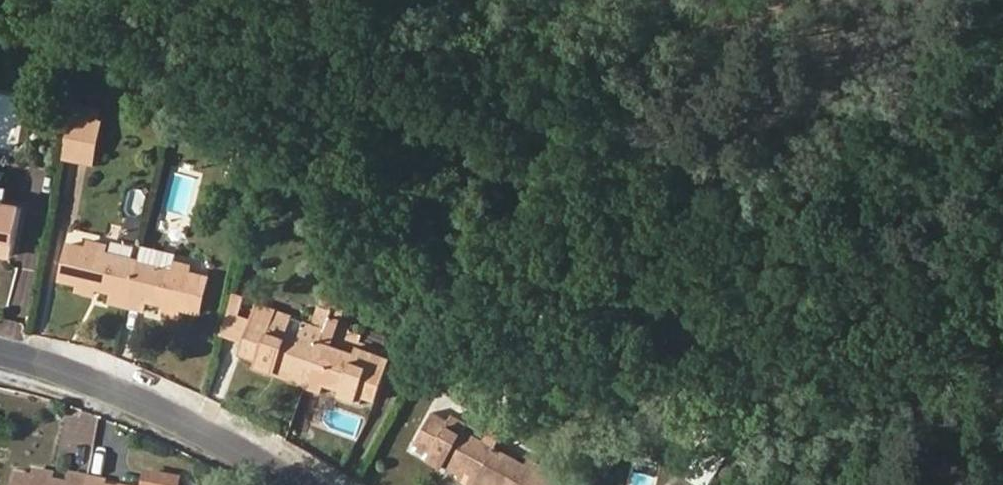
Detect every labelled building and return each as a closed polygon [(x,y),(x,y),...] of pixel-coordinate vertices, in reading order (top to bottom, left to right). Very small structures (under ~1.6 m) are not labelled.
[(69,155),(99,160),(106,122),(76,116),(69,155)] [(15,258),(24,206),(3,203),(4,187),(0,186),(0,255),(15,258)] [(113,292),(111,302),(129,306),(141,258),(108,250),(109,244),(90,240),(89,245),(72,241),(64,279),(79,283),(78,289),(97,293),(98,288),(113,292)] [(175,262),(174,266),(141,258),(129,306),(146,310),(149,301),(165,304),(164,310),(183,315),(184,309),(200,313),(209,275),(194,272),(195,267),(175,262)] [(222,335),(246,343),(255,317),(229,308),(222,335)] [(289,382),(306,387),(322,341),(291,331),(292,324),(274,318),(272,323),(255,317),(246,343),(242,353),(260,359),(258,366),(273,372),(276,365),(294,371),(291,378),(289,382)] [(361,394),(377,400),(389,364),(373,359),(376,353),(358,347),(356,352),(322,341),(306,387),(323,393),(324,389),(327,382),(344,387),(341,395),(358,401),(361,394)] [(273,372),(291,378),(294,371),(276,365),(273,372)] [(324,389),(341,395),(344,387),(327,382),(324,389)] [(470,484),(475,484),(497,445),(507,427),(495,421),(485,438),(467,428),(470,423),(455,413),(451,419),(435,410),(416,443),(433,452),(430,458),(444,467),(448,461),(464,471),(460,479),(470,484)] [(692,461),(717,478),(737,448),(713,432),(692,461)] [(544,471),(546,465),(530,456),(527,461),(497,445),(475,484),(570,484),(544,471)] [(90,476),(73,472),(71,482),(54,479),(55,473),(37,469),(35,475),(18,471),(15,484),(89,484),(90,476)] [(108,479),(90,476),(89,484),(106,484),(108,479)]
